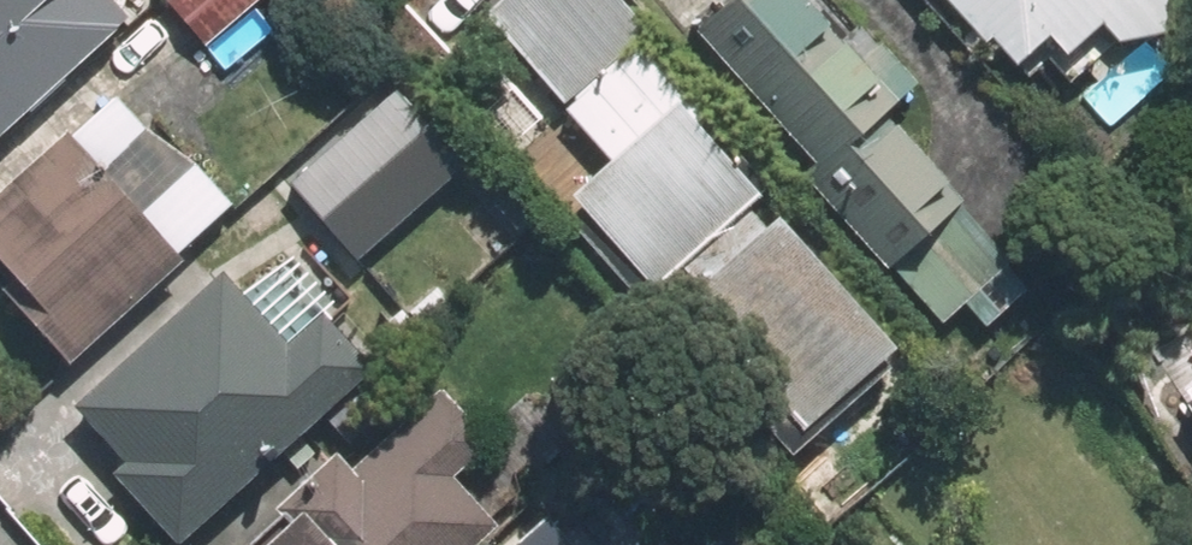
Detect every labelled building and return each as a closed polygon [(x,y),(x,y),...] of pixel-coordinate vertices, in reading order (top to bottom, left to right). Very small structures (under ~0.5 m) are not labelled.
[(120,18),(104,0),(0,0),(0,127),(120,18)] [(206,44),(255,0),(166,0),(206,44)] [(642,31),(615,0),(497,0),(480,16),(559,104),(642,31)] [(688,26),(813,166),(801,176),(884,269),(885,267),(936,325),(1006,262),(874,115),(909,84),(877,49),(853,69),(792,0),(718,0),(688,26)] [(981,42),(987,37),(1012,66),(1032,49),(1063,85),(1110,43),(1160,35),(1162,0),(943,0),(981,42)] [(391,92),(286,187),(355,263),(460,167),(391,92)] [(110,96),(62,140),(60,138),(0,192),(0,265),(11,278),(0,288),(0,297),(61,364),(173,263),(168,257),(226,203),(144,115),(134,123),(110,96)] [(759,225),(742,207),(752,198),(670,104),(566,197),(575,204),(560,218),(632,300),(646,286),(649,289),(674,268),(692,290),(660,318),(788,461),(888,372),(878,361),(888,352),(769,218),(759,225)] [(400,295),(423,321),(452,295),(429,269),(400,295)] [(105,472),(171,544),(363,370),(276,275),(245,303),(217,273),(71,405),(120,459),(105,472)] [(489,528),(483,521),(523,486),(437,392),(345,476),(330,458),(270,512),(286,528),(267,544),(471,544),(489,528)] [(1183,406),(1191,419),(1191,400),(1183,406)] [(795,473),(776,489),(804,520),(823,504),(795,473)] [(501,544),(557,544),(532,517),(501,544)]
